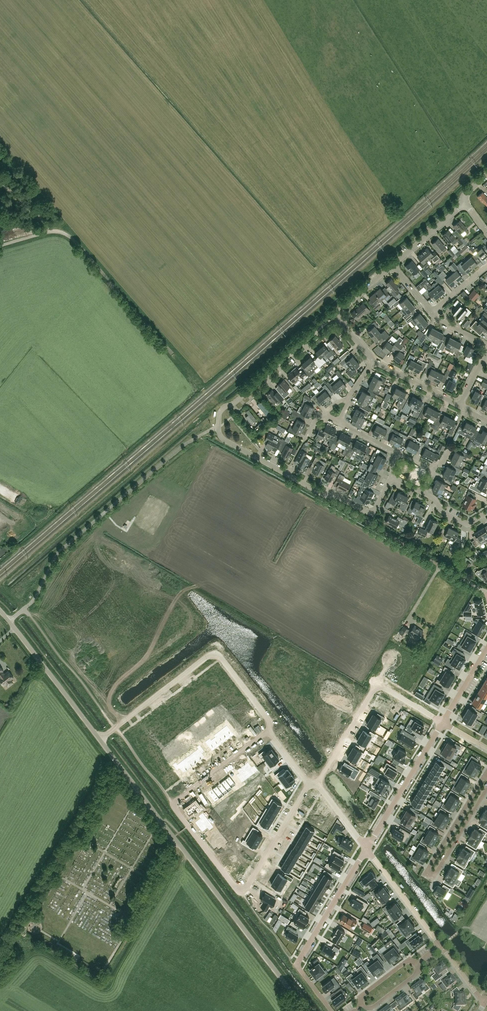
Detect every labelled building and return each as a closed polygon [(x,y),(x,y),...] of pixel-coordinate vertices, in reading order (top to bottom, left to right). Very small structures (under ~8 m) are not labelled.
[(484,201),(486,205),(486,197),(483,192),(478,196),(480,199),(483,202),(484,201)] [(459,236),(458,237),(460,239),(469,232),(460,221),(454,226),(457,230),(455,231),(459,236)] [(460,239),(458,237),(456,239),(455,238),(455,237),(449,230),(443,235),(449,242),(451,241),(454,244),(458,241),(461,245),(463,243),(460,239)] [(444,252),(447,249),(444,247),(445,246),(438,239),(432,244),(439,251),(442,249),(444,252)] [(469,248),(474,254),(477,252),(483,259),(486,256),(486,254),(486,252),(486,251),(486,246),(486,244),(479,250),(477,248),(475,249),(472,246),(469,248)] [(450,249),(456,253),(459,249),(454,245),(450,249)] [(423,252),(429,260),(432,258),(436,263),(441,259),(435,252),(433,254),(428,248),(423,252)] [(432,263),(429,260),(423,252),(418,256),(423,262),(421,265),(425,269),(430,265),(432,263)] [(466,261),(472,268),(477,264),(474,260),(477,257),(474,254),(466,261)] [(413,275),(419,269),(412,261),(406,266),(413,275)] [(464,268),(467,272),(472,268),(466,261),(463,263),(462,261),(457,265),(458,267),(461,271),(464,268)] [(458,267),(457,265),(454,262),(449,266),(454,272),(451,274),(457,281),(462,276),(456,268),(458,267)] [(457,281),(451,274),(448,276),(443,270),(438,274),(441,277),(442,279),(444,278),(451,285),(457,281)] [(434,288),(440,295),(445,291),(440,285),(442,283),(439,279),(441,277),(438,274),(436,276),(438,278),(435,280),(436,281),(434,283),(432,284),(432,285),(434,288)] [(431,291),(429,293),(435,300),(440,295),(434,288),(432,285),(426,278),(421,283),(423,286),(425,284),(427,286),(431,291)] [(394,296),(399,292),(396,288),(398,287),(392,279),(386,284),(392,291),(391,292),(394,296)] [(375,293),(381,300),(384,298),(387,300),(391,297),(387,292),(385,294),(380,288),(375,293)] [(474,300),(476,298),(480,294),(474,289),(473,291),(471,293),(469,296),(474,300)] [(381,300),(375,293),(369,298),(374,303),(372,305),(376,310),(380,306),(378,303),(381,300)] [(403,308),(411,302),(407,297),(401,302),(399,300),(393,304),(395,307),(399,303),(403,308)] [(452,311),(456,315),(463,307),(461,305),(462,304),(458,300),(454,304),(456,306),(452,311)] [(411,302),(403,308),(404,308),(401,310),(405,315),(403,317),(405,319),(411,314),(409,312),(415,307),(411,302)] [(366,314),(370,311),(363,303),(352,313),(359,322),(362,319),(360,317),(365,313),(366,314)] [(463,307),(456,315),(461,319),(465,314),(468,316),(471,311),(467,308),(465,309),(463,307)] [(408,323),(411,321),(415,325),(424,318),(420,313),(414,318),(412,316),(406,320),(408,323)] [(424,318),(415,325),(415,326),(417,324),(421,329),(428,323),(424,318)] [(481,321),(479,323),(476,320),(471,326),(477,332),(481,328),(485,331),(486,329),(486,326),(481,321)] [(367,332),(371,337),(379,330),(376,328),(379,326),(375,321),(369,326),(371,329),(367,332)] [(428,336),(433,339),(438,330),(432,328),(428,336)] [(385,331),(383,332),(381,333),(379,330),(371,337),(376,342),(378,339),(381,343),(389,336),(385,331)] [(443,334),(438,330),(433,339),(432,342),(438,345),(436,347),(439,348),(443,342),(440,340),(443,334)] [(420,339),(417,343),(419,345),(427,335),(424,333),(420,339)] [(327,343),(331,348),(332,349),(335,347),(337,350),(343,345),(335,336),(329,341),(330,341),(327,343)] [(397,341),(395,343),(390,339),(382,349),(387,353),(392,347),(395,349),(400,343),(403,339),(399,337),(397,341)] [(443,351),(444,349),(449,352),(451,348),(455,340),(450,337),(446,344),(443,342),(440,349),(443,351)] [(453,353),(456,354),(454,357),(457,358),(460,352),(458,350),(461,343),(455,340),(451,348),(449,352),(453,354),(453,353)] [(400,343),(395,349),(398,352),(394,358),(399,362),(405,355),(402,352),(405,348),(400,343)] [(323,344),(319,348),(328,358),(330,356),(332,355),(333,356),(336,353),(332,349),(331,348),(329,350),(326,347),(323,344)] [(474,358),(470,356),(474,348),(467,345),(463,353),(467,355),(464,359),(469,361),(472,363),(474,358)] [(315,351),(318,354),(315,357),(322,365),(327,362),(325,360),(326,360),(325,360),(328,358),(319,348),(315,351)] [(407,366),(413,369),(416,362),(413,361),(415,357),(410,354),(406,362),(409,363),(407,366)] [(320,368),(322,365),(315,357),(313,359),(309,356),(305,359),(314,370),(315,370),(318,366),(320,368)] [(339,362),(342,365),(343,366),(344,366),(346,368),(349,366),(355,360),(352,356),(347,360),(345,358),(339,362)] [(315,370),(314,370),(305,359),(301,363),(307,369),(304,372),(308,376),(308,377),(311,375),(311,374),(315,370)] [(416,362),(413,369),(418,372),(420,369),(422,371),(426,363),(418,359),(416,362)] [(349,366),(350,367),(347,369),(348,371),(346,372),(350,377),(356,372),(354,369),(359,364),(355,360),(349,366)] [(427,377),(433,380),(437,371),(434,370),(435,368),(431,366),(433,361),(430,360),(426,367),(431,370),(427,377)] [(454,378),(457,372),(459,368),(454,365),(452,369),(451,369),(451,370),(450,370),(446,378),(449,379),(446,386),(452,390),(456,383),(452,381),(454,378)] [(291,371),(298,378),(301,376),(304,380),(308,376),(304,372),(302,369),(300,371),(296,367),(291,371)] [(335,373),(339,377),(335,380),(342,389),(346,385),(341,379),(342,378),(341,377),(342,376),(338,370),(335,373)] [(299,380),(298,378),(291,371),(287,375),(292,381),(295,384),(299,380)] [(437,371),(433,380),(439,383),(443,374),(437,371)] [(371,381),(380,385),(381,382),(384,384),(386,379),(380,376),(379,378),(374,376),(371,381)] [(290,393),(287,390),(290,387),(283,380),(278,385),(282,390),(279,392),(284,398),(290,393)] [(342,389),(335,380),(330,384),(328,382),(326,384),(331,389),(333,387),(337,393),(342,389)] [(378,388),(380,385),(371,381),(369,386),(377,390),(376,393),(378,394),(381,389),(378,388)] [(321,394),(327,401),(331,398),(328,393),(330,390),(325,384),(322,387),(323,388),(321,390),(323,392),(321,394)] [(397,398),(401,390),(396,387),(392,396),(397,398)] [(482,398),(484,395),(479,392),(480,389),(477,387),(471,399),(477,403),(480,397),(482,398)] [(266,394),(274,403),(277,400),(279,402),(283,398),(278,392),(275,394),(272,390),(266,394)] [(403,398),(406,393),(401,390),(397,398),(399,399),(398,403),(397,405),(399,406),(398,408),(401,409),(404,403),(403,402),(405,399),(403,398)] [(319,391),(317,393),(312,397),(316,402),(319,400),(323,405),(327,401),(321,394),(319,391)] [(360,396),(371,401),(373,396),(375,397),(376,394),(374,393),(372,396),(363,391),(360,396)] [(308,399),(306,403),(303,402),(301,407),(312,412),(314,407),(308,404),(311,399),(309,397),(305,395),(304,397),(308,399)] [(368,406),(371,401),(360,396),(358,401),(365,405),(365,406),(366,407),(365,408),(370,411),(372,408),(368,406)] [(411,405),(413,407),(417,399),(412,396),(409,402),(407,401),(402,409),(408,412),(411,405)] [(422,401),(417,399),(413,407),(412,409),(414,410),(412,414),(418,417),(422,409),(419,407),(421,403),(422,401)] [(260,404),(258,406),(264,413),(267,411),(260,404)] [(293,413),(297,415),(299,412),(309,417),(312,412),(301,407),(301,406),(298,411),(294,409),(292,412),(293,413)] [(429,417),(433,409),(428,406),(426,411),(423,409),(419,416),(422,417),(424,414),(429,417)] [(354,413),(363,418),(364,415),(367,417),(369,412),(364,409),(363,412),(357,409),(354,413)] [(433,409),(429,417),(435,420),(433,423),(436,425),(439,418),(436,417),(439,412),(433,409)] [(252,424),(256,420),(248,410),(245,412),(247,415),(246,417),(252,424)] [(297,418),(298,415),(297,415),(293,413),(291,416),(294,417),(293,419),(296,421),(295,424),(303,428),(306,423),(297,418)] [(365,419),(363,418),(354,413),(352,418),(357,421),(355,424),(361,427),(365,419)] [(444,429),(446,426),(450,418),(444,415),(442,420),(439,418),(436,425),(434,428),(437,430),(439,426),(444,429)] [(452,434),(458,423),(455,421),(450,418),(444,429),(447,430),(447,432),(452,434)] [(378,436),(382,427),(384,425),(381,423),(376,420),(373,426),(376,427),(373,433),(374,434),(374,435),(376,436),(377,435),(378,436)] [(460,434),(461,433),(465,435),(471,424),(466,422),(463,428),(460,426),(457,432),(460,434)] [(384,425),(382,427),(378,436),(383,438),(386,432),(389,434),(392,428),(384,423),(384,425)] [(303,428),(295,424),(294,426),(291,425),(288,430),(293,433),(295,430),(301,433),(303,428)] [(474,440),(476,435),(473,433),(476,427),(471,424),(465,435),(468,437),(474,440)] [(323,437),(323,438),(324,439),(325,439),(326,439),(327,436),(332,427),(327,425),(324,430),(320,428),(315,436),(317,437),(316,439),(319,440),(320,439),(321,439),(323,437)] [(337,430),(332,427),(327,436),(326,439),(326,440),(327,441),(328,440),(330,441),(328,445),(331,446),(334,441),(331,440),(337,430)] [(389,441),(394,444),(400,432),(392,428),(389,434),(392,436),(389,441)] [(412,429),(409,432),(415,437),(418,433),(412,429)] [(485,443),(486,438),(486,433),(483,431),(482,434),(478,432),(476,435),(474,440),(473,442),(479,446),(482,441),(485,443)] [(271,448),(275,439),(277,436),(269,432),(265,439),(267,440),(268,442),(266,446),(271,448)] [(342,444),(347,435),(342,432),(337,441),(335,440),(334,441),(331,446),(330,448),(334,450),(337,445),(338,446),(339,442),(342,444)] [(405,443),(405,441),(406,439),(409,435),(408,436),(405,435),(400,432),(394,444),(399,446),(401,441),(405,443)] [(352,438),(347,435),(342,444),(347,447),(352,438)] [(409,435),(406,439),(405,441),(408,443),(406,448),(406,449),(410,451),(415,442),(416,439),(417,439),(409,435)] [(285,441),(285,440),(282,438),(282,439),(280,438),(281,438),(277,436),(275,439),(271,448),(276,451),(279,445),(282,446),(285,441)] [(415,442),(410,451),(415,454),(415,453),(416,453),(418,448),(422,449),(425,443),(421,442),(416,439),(415,442)] [(349,449),(346,455),(351,457),(352,456),(354,457),(355,455),(355,456),(362,443),(357,440),(352,450),(349,449)] [(285,441),(282,446),(285,448),(282,454),(288,457),(293,448),(289,446),(290,444),(285,441)] [(367,446),(362,443),(355,456),(360,458),(359,459),(362,460),(365,455),(362,454),(367,446)] [(425,443),(422,449),(424,451),(421,456),(427,459),(433,448),(430,446),(425,443)] [(435,449),(433,448),(427,459),(432,461),(433,458),(436,460),(442,450),(439,448),(438,450),(435,449)] [(311,459),(305,456),(307,453),(301,450),(297,458),(300,460),(298,464),(304,467),(306,463),(308,464),(311,459)] [(466,453),(465,456),(456,451),(453,456),(462,460),(463,458),(466,459),(467,457),(470,459),(472,456),(466,453)] [(375,452),(372,457),(384,463),(387,458),(375,452)] [(464,462),(462,460),(453,456),(451,461),(456,464),(455,466),(460,469),(464,462)] [(323,469),(325,466),(318,462),(320,459),(316,457),(312,463),(316,465),(312,471),(319,475),(323,469)] [(384,463),(372,457),(371,459),(371,461),(369,465),(369,466),(374,468),(376,465),(381,468),(384,463)] [(420,474),(423,468),(416,464),(413,470),(420,474)] [(336,467),(332,465),(325,478),(331,481),(334,475),(337,476),(340,471),(335,468),(336,467)] [(375,469),(374,468),(369,466),(365,473),(367,475),(376,479),(378,474),(373,472),(375,469)] [(455,466),(454,469),(448,466),(445,471),(454,475),(455,472),(458,474),(460,469),(455,466)] [(443,476),(451,480),(450,483),(452,484),(455,479),(454,479),(456,476),(454,475),(445,471),(443,476)] [(479,482),(486,486),(486,480),(483,478),(485,475),(481,473),(482,472),(480,471),(478,475),(479,476),(478,478),(481,479),(479,482)] [(351,484),(350,484),(351,481),(347,479),(346,482),(343,480),(345,476),(340,474),(336,482),(339,483),(337,487),(340,488),(341,488),(347,491),(351,484)] [(376,479),(367,475),(366,477),(363,475),(360,481),(364,483),(365,480),(373,484),(376,479)] [(443,489),(445,486),(447,487),(449,485),(438,479),(435,484),(443,489)] [(486,489),(486,486),(479,482),(477,480),(475,484),(474,483),(473,485),(471,484),(469,487),(476,491),(478,488),(486,492),(486,489)] [(358,491),(371,498),(374,493),(364,488),(365,485),(362,483),(360,486),(361,486),(358,491)] [(443,489),(435,484),(432,489),(434,490),(433,493),(442,497),(444,493),(446,490),(443,489)] [(14,499),(17,495),(10,490),(7,494),(14,499)] [(369,503),(371,498),(358,491),(357,493),(357,495),(359,496),(358,498),(355,497),(353,500),(359,503),(360,503),(361,501),(361,500),(361,499),(369,503)] [(472,507),(474,508),(476,504),(474,503),(476,499),(474,498),(476,494),(469,491),(467,495),(468,495),(462,505),(471,510),(472,507)] [(397,501),(399,502),(403,494),(398,492),(395,497),(392,496),(389,502),(394,505),(397,501)] [(403,494),(399,502),(402,503),(399,508),(405,511),(408,504),(405,503),(408,497),(403,494)] [(414,516),(415,516),(421,504),(416,501),(413,507),(410,506),(407,511),(410,513),(411,513),(415,515),(414,516)] [(421,504),(415,516),(418,518),(416,522),(420,524),(424,517),(421,515),(426,506),(421,504)] [(405,527),(408,521),(404,519),(404,520),(398,516),(397,519),(390,516),(386,522),(396,527),(398,523),(405,527)] [(427,531),(428,530),(433,532),(438,522),(431,519),(426,528),(426,529),(425,530),(420,528),(418,533),(425,537),(427,531)] [(447,536),(449,538),(454,529),(449,527),(445,534),(441,532),(438,538),(442,541),(443,538),(445,539),(447,536)] [(479,530),(486,541),(486,531),(486,532),(484,527),(479,530)] [(458,532),(454,529),(449,538),(448,541),(452,543),(451,545),(451,547),(450,548),(450,549),(451,550),(452,551),(453,552),(461,537),(457,535),(458,532)] [(486,541),(479,530),(474,533),(476,535),(473,537),(478,545),(481,543),(482,544),(486,541)] [(479,570),(481,573),(479,576),(483,579),(484,578),(486,582),(486,566),(479,570)] [(485,613),(482,600),(474,602),(477,614),(485,613)] [(475,618),(473,621),(477,623),(472,630),(480,634),(482,631),(483,630),(482,630),(483,628),(484,628),(486,624),(483,622),(485,618),(475,618)] [(418,638),(423,632),(415,625),(410,632),(418,638)] [(404,626),(399,632),(404,636),(409,629),(404,626)] [(462,639),(473,645),(474,645),(476,642),(475,641),(476,640),(470,637),(472,634),(466,631),(465,634),(462,639)] [(473,645),(462,639),(459,644),(459,643),(457,647),(462,650),(464,647),(470,651),(470,650),(471,650),(473,647),(472,646),(473,645)] [(459,654),(460,651),(454,648),(451,653),(454,654),(452,657),(463,664),(466,659),(465,659),(465,658),(462,656),(459,654)] [(445,663),(451,667),(452,664),(456,666),(459,668),(460,667),(460,668),(463,664),(452,657),(450,660),(448,658),(445,663)] [(218,665),(207,674),(212,681),(213,680),(217,685),(223,681),(219,675),(223,672),(218,665)] [(0,666),(0,677),(0,681),(4,685),(6,683),(8,686),(13,682),(11,680),(14,677),(9,672),(6,674),(4,674),(3,675),(1,672),(3,670),(0,666)] [(441,675),(452,681),(455,676),(449,672),(451,670),(445,666),(443,669),(444,670),(441,675)] [(452,681),(441,675),(439,679),(437,679),(436,682),(441,685),(443,683),(449,686),(452,681)] [(429,691),(441,698),(442,697),(443,697),(445,694),(444,693),(437,689),(439,686),(434,683),(429,691)] [(194,684),(189,688),(190,689),(195,695),(200,692),(194,684)] [(225,687),(220,691),(222,694),(224,693),(228,698),(236,691),(232,686),(227,690),(225,687)] [(486,698),(486,697),(486,696),(486,692),(480,688),(478,693),(486,698)] [(190,689),(187,691),(192,698),(195,695),(190,689)] [(187,691),(183,694),(189,700),(192,698),(187,691)] [(236,691),(228,698),(231,703),(230,704),(232,707),(237,703),(235,701),(240,697),(236,691)] [(430,704),(432,700),(439,704),(441,701),(440,700),(441,698),(429,691),(424,700),(430,704)] [(486,698),(478,693),(475,697),(484,703),(486,698)] [(183,694),(180,696),(185,703),(189,700),(183,694)] [(180,696),(177,699),(182,705),(185,703),(180,696)] [(478,705),(480,707),(483,702),(484,703),(475,697),(472,702),(478,705)] [(177,699),(173,701),(179,708),(182,705),(177,699)] [(381,700),(377,707),(383,711),(381,714),(390,719),(394,713),(390,710),(392,707),(388,705),(389,703),(385,701),(384,702),(381,700)] [(170,704),(175,711),(179,708),(173,701),(170,704)] [(169,703),(165,707),(170,714),(175,711),(170,704),(169,703)] [(239,706),(234,710),(236,713),(238,712),(242,717),(250,710),(251,709),(247,705),(241,709),(239,706)] [(468,708),(465,713),(476,719),(478,715),(479,715),(481,712),(476,709),(474,711),(468,708)] [(250,710),(242,717),(246,722),(244,723),(246,726),(251,722),(249,719),(254,715),(255,714),(251,710),(251,711),(250,710)] [(156,712),(150,716),(159,727),(164,723),(168,729),(172,725),(164,715),(160,718),(156,712)] [(476,719),(465,713),(462,718),(468,722),(466,724),(472,728),(474,725),(473,724),(476,719)] [(373,714),(370,719),(378,724),(379,724),(382,719),(373,714)] [(159,727),(150,716),(145,720),(149,726),(145,729),(153,739),(157,736),(154,731),(159,727)] [(370,719),(367,724),(375,729),(378,724),(370,719)] [(408,723),(405,729),(411,732),(414,729),(420,733),(423,729),(422,729),(424,726),(419,723),(416,721),(415,721),(412,725),(408,723)] [(228,727),(224,730),(229,738),(234,734),(228,727)] [(415,741),(414,740),(408,737),(411,734),(402,729),(400,732),(402,734),(398,741),(411,748),(412,747),(413,746),(412,746),(415,741)] [(224,730),(219,734),(225,741),(229,738),(224,730)] [(363,730),(360,735),(370,741),(373,736),(374,737),(375,734),(370,730),(368,733),(363,730)] [(219,734),(215,737),(221,744),(225,741),(219,734)] [(360,735),(357,740),(367,746),(370,741),(360,735)] [(215,737),(211,740),(217,748),(221,744),(215,737)] [(211,740),(206,744),(212,751),(217,748),(211,740)] [(445,743),(443,746),(453,752),(456,748),(459,749),(460,746),(455,743),(454,746),(447,742),(446,743),(445,743)] [(353,746),(350,752),(361,758),(364,752),(359,750),(354,747),(353,746)] [(442,750),(441,752),(447,755),(445,758),(450,761),(455,753),(453,752),(443,746),(441,750),(442,750)] [(198,748),(193,752),(199,761),(205,757),(198,748)] [(267,760),(275,754),(271,748),(266,752),(264,750),(259,754),(261,756),(263,755),(267,760)] [(394,752),(392,755),(393,756),(393,757),(395,758),(393,761),(398,764),(400,761),(403,762),(405,758),(404,757),(406,753),(399,748),(397,753),(396,752),(395,753),(394,752)] [(193,752),(188,756),(194,765),(199,761),(193,752)] [(350,752),(347,757),(357,763),(361,758),(350,752)] [(275,754),(267,760),(264,761),(268,766),(271,769),(276,765),(274,763),(279,759),(275,754)] [(467,763),(478,770),(481,765),(475,761),(477,759),(472,755),(467,763)] [(188,756),(182,760),(189,769),(194,765),(188,756)] [(182,760),(177,764),(183,773),(189,769),(182,760)] [(442,771),(445,766),(442,764),(439,762),(436,760),(433,765),(442,771)] [(248,762),(242,766),(250,776),(258,770),(254,765),(252,767),(248,762)] [(387,762),(384,767),(386,768),(384,772),(393,778),(397,772),(390,767),(391,765),(387,762)] [(469,772),(474,775),(477,770),(478,770),(467,763),(462,771),(467,775),(469,772)] [(342,764),(339,770),(348,776),(350,773),(356,776),(359,770),(349,764),(347,768),(342,764)] [(439,775),(442,771),(433,765),(430,770),(439,775)] [(160,776),(166,785),(173,780),(168,774),(171,772),(167,766),(162,769),(164,772),(160,776)] [(242,766),(237,770),(239,772),(236,775),(242,782),(250,776),(242,766)] [(379,773),(371,767),(368,772),(377,777),(379,773)] [(280,782),(291,774),(291,773),(288,769),(287,769),(282,773),(280,770),(274,774),(280,782)] [(427,774),(436,780),(436,779),(438,775),(439,776),(439,775),(430,770),(428,774),(427,774)] [(456,781),(467,787),(470,782),(465,779),(467,776),(461,773),(456,781)] [(291,774),(280,782),(286,790),(291,786),(290,783),(295,779),(295,778),(292,774),(291,774)] [(424,779),(434,785),(434,784),(433,784),(436,780),(427,774),(427,775),(425,779),(424,779)] [(229,776),(225,779),(231,787),(235,783),(229,776)] [(375,789),(383,794),(385,790),(385,791),(387,787),(389,784),(378,777),(376,781),(379,783),(375,789)] [(225,779),(221,782),(226,790),(231,787),(225,779)] [(434,785),(424,779),(425,779),(422,784),(422,783),(422,784),(431,789),(434,785)] [(467,787),(456,781),(451,789),(457,792),(458,789),(464,792),(467,787)] [(221,782),(216,786),(222,793),(226,790),(221,782)] [(431,789),(422,784),(419,788),(428,794),(427,793),(430,789),(431,789)] [(216,786),(212,789),(218,796),(222,793),(216,786)] [(416,793),(426,798),(428,794),(419,788),(416,793)] [(212,789),(208,792),(213,800),(218,796),(212,789)] [(370,801),(368,805),(375,809),(380,799),(377,797),(378,795),(371,790),(369,793),(371,794),(368,800),(370,801)] [(446,798),(456,805),(460,799),(454,796),(456,793),(451,790),(446,798)] [(423,803),(426,798),(416,793),(414,797),(413,797),(423,803)] [(423,803),(413,797),(413,798),(414,798),(411,802),(419,807),(422,803),(423,803)] [(272,798),(269,803),(271,804),(279,809),(282,804),(272,798)] [(456,805),(446,798),(441,806),(446,809),(448,807),(453,810),(456,805)] [(191,805),(186,809),(188,811),(187,812),(189,815),(194,811),(195,811),(197,810),(198,812),(203,808),(201,805),(199,807),(195,802),(194,802),(194,801),(191,804),(191,805)] [(268,809),(276,814),(279,809),(271,804),(268,809)] [(266,807),(263,812),(274,818),(276,814),(268,809),(266,807)] [(436,816),(446,822),(449,817),(444,813),(446,811),(440,807),(438,810),(439,811),(436,816)] [(405,811),(403,814),(412,820),(415,815),(418,817),(420,814),(414,811),(413,813),(406,810),(405,811)] [(263,812),(261,817),(271,823),(274,818),(263,812)] [(200,818),(195,822),(198,827),(208,820),(203,813),(198,816),(200,818)] [(401,818),(400,820),(407,824),(405,826),(410,829),(412,826),(409,825),(412,820),(403,814),(400,818),(401,818)] [(446,822),(436,816),(437,817),(434,822),(432,821),(430,823),(436,827),(438,824),(443,827),(446,822)] [(261,817),(256,824),(262,828),(263,825),(268,828),(271,823),(261,817)] [(208,820),(198,827),(202,832),(207,828),(209,830),(214,827),(208,820)] [(337,829),(338,830),(340,827),(342,829),(343,828),(335,823),(330,832),(334,834),(337,829)] [(306,825),(303,830),(312,835),(315,830),(306,825)] [(435,828),(430,825),(428,828),(429,828),(426,833),(435,839),(439,834),(433,831),(435,828)] [(253,826),(248,835),(259,841),(263,836),(257,832),(258,830),(253,826)] [(207,839),(210,843),(211,843),(221,835),(216,828),(210,832),(212,834),(207,838),(207,839)] [(393,832),(391,834),(395,837),(394,838),(398,840),(398,839),(399,839),(400,838),(403,840),(406,835),(408,837),(410,834),(401,828),(399,831),(394,828),(392,831),(393,832)] [(471,834),(481,840),(486,832),(481,828),(479,831),(474,828),(473,831),(471,834)] [(303,830),(301,835),(309,840),(312,835),(303,830)] [(435,839),(426,833),(426,834),(427,834),(425,837),(423,836),(420,841),(425,844),(427,841),(432,845),(435,839)] [(481,840),(471,834),(469,837),(468,840),(472,842),(471,845),(476,849),(481,840)] [(221,835),(211,843),(211,844),(214,848),(215,848),(220,844),(222,846),(227,843),(221,835)] [(243,839),(241,842),(249,847),(251,844),(255,846),(256,847),(256,846),(257,847),(260,843),(259,842),(259,841),(248,835),(245,840),(243,839)] [(301,835),(298,839),(306,844),(309,840),(301,835)] [(353,843),(350,841),(346,839),(343,837),(342,839),(339,837),(336,841),(340,843),(338,845),(349,851),(351,847),(353,843)] [(298,839),(295,844),(303,849),(306,844),(298,839)] [(425,857),(426,857),(425,856),(428,851),(423,848),(425,845),(419,842),(414,850),(425,857)] [(292,848),(292,849),(300,853),(300,854),(303,849),(295,844),(292,848)] [(470,859),(472,856),(475,851),(469,847),(468,850),(463,848),(461,850),(459,853),(468,858),(470,859)] [(292,848),(289,853),(297,858),(300,853),(292,849),(292,848)] [(330,858),(341,865),(341,864),(342,864),(344,861),(343,860),(344,859),(341,858),(338,856),(340,853),(334,850),(332,853),(333,854),(330,858)] [(414,850),(409,858),(415,862),(417,859),(422,862),(425,857),(414,850)] [(289,853),(286,858),(294,863),(297,858),(289,853)] [(468,858),(459,853),(457,856),(458,856),(456,859),(461,862),(459,865),(464,868),(468,862),(466,861),(468,858)] [(234,863),(229,867),(233,873),(242,866),(236,858),(232,860),(234,863)] [(286,858),(284,862),(292,867),(294,863),(286,858)] [(332,866),(336,869),(338,870),(338,869),(339,869),(341,866),(340,865),(341,865),(330,858),(328,863),(327,862),(325,865),(330,869),(332,866)] [(284,862),(281,867),(289,872),(292,867),(284,862)] [(447,872),(458,879),(463,870),(458,867),(456,870),(451,867),(450,869),(449,869),(447,872)] [(371,871),(368,874),(362,880),(366,885),(369,883),(372,888),(377,884),(374,879),(376,877),(372,872),(371,872),(371,871)] [(320,877),(330,883),(330,882),(332,878),(323,872),(320,877)] [(458,879),(447,872),(446,875),(446,876),(445,878),(449,881),(447,884),(453,887),(458,879)] [(278,873),(275,879),(284,884),(287,879),(291,881),(293,878),(285,874),(284,876),(278,873)] [(320,877),(317,881),(327,887),(330,883),(320,877)] [(275,879),(271,884),(277,888),(275,890),(281,894),(286,885),(284,884),(275,879)] [(314,886),(324,892),(327,887),(317,881),(314,886)] [(450,888),(445,885),(443,888),(438,885),(438,886),(437,886),(436,886),(435,887),(435,888),(434,889),(434,890),(435,891),(434,891),(444,898),(450,888)] [(314,886),(311,891),(322,897),(322,896),(321,896),(324,892),(314,886)] [(378,897),(387,890),(385,887),(384,888),(383,886),(377,890),(376,888),(371,891),(376,898),(377,898),(378,897)] [(384,900),(390,896),(389,894),(390,893),(387,890),(378,897),(382,902),(379,904),(381,906),(386,902),(384,900)] [(319,901),(322,897),(311,891),(309,895),(319,901)] [(263,897),(261,900),(263,902),(265,903),(264,904),(263,904),(264,904),(267,906),(268,905),(269,905),(271,906),(276,899),(272,897),(271,896),(271,897),(270,896),(269,895),(265,893),(263,896),(262,897),(263,897)] [(319,901),(309,895),(306,900),(316,906),(318,901),(319,901)] [(360,902),(355,900),(353,898),(352,899),(350,902),(351,903),(350,904),(353,906),(356,908),(360,910),(363,904),(366,906),(368,903),(362,900),(360,902)] [(313,910),(316,906),(306,900),(303,904),(313,910)] [(387,908),(390,913),(399,906),(397,903),(396,904),(395,902),(389,907),(387,904),(382,908),(384,910),(387,908)] [(402,909),(399,906),(390,913),(389,914),(392,919),(391,920),(393,922),(398,919),(396,916),(402,912),(401,910),(402,909)] [(299,911),(296,916),(306,922),(307,922),(309,919),(309,918),(309,917),(303,914),(305,911),(299,908),(297,911),(299,911)] [(347,917),(343,914),(340,920),(343,923),(343,924),(349,928),(353,922),(355,924),(357,921),(347,916),(347,917)] [(306,923),(306,922),(296,916),(293,921),(292,920),(290,923),(296,927),(297,924),(298,925),(303,928),(303,927),(304,927),(306,924),(306,923)] [(402,930),(411,923),(410,922),(411,921),(408,918),(408,919),(407,918),(402,922),(400,920),(396,923),(398,926),(399,925),(402,930)] [(362,927),(369,932),(372,927),(365,922),(362,927)] [(411,923),(402,930),(405,934),(405,935),(407,937),(411,934),(410,931),(414,928),(414,927),(415,927),(413,924),(412,924),(411,923)] [(291,932),(293,928),(288,925),(285,931),(288,933),(285,936),(288,937),(287,938),(290,940),(291,939),(294,942),(296,939),(297,940),(298,937),(298,936),(296,934),(291,932)] [(345,932),(338,928),(336,932),(334,935),(332,939),(333,939),(333,940),(337,943),(337,942),(339,943),(345,932)] [(404,941),(408,945),(411,943),(414,946),(415,946),(415,947),(419,944),(418,943),(423,939),(421,936),(420,936),(418,934),(417,935),(412,939),(410,936),(404,941)] [(394,942),(387,948),(395,958),(397,957),(397,958),(400,955),(396,950),(398,948),(394,942)] [(321,951),(331,958),(335,951),(337,952),(339,949),(334,946),(332,949),(325,945),(321,951)] [(380,954),(384,959),(386,957),(391,963),(393,961),(393,960),(395,958),(387,948),(380,954)] [(357,954),(358,952),(354,949),(351,954),(358,958),(359,955),(357,954)] [(371,961),(379,971),(380,970),(380,971),(383,968),(383,967),(379,961),(381,959),(377,953),(372,957),(374,959),(371,961)] [(378,971),(379,971),(371,961),(369,963),(367,961),(362,964),(367,970),(369,968),(374,974),(375,974),(378,972),(378,971)] [(314,965),(313,966),(313,967),(309,970),(313,974),(312,974),(313,974),(314,975),(314,976),(316,978),(316,977),(321,973),(323,976),(328,973),(326,970),(324,971),(319,963),(318,963),(315,966),(314,965)] [(446,970),(447,970),(446,970),(446,969),(447,969),(444,965),(444,966),(442,964),(439,966),(439,965),(436,967),(437,968),(435,969),(434,970),(433,971),(439,980),(444,976),(442,973),(446,970)] [(355,973),(363,983),(364,982),(364,983),(367,981),(367,980),(367,979),(363,973),(365,971),(361,966),(356,969),(358,971),(355,973)] [(362,984),(363,983),(355,973),(353,975),(351,973),(346,977),(351,982),(353,980),(358,986),(359,986),(359,987),(362,984)] [(445,977),(440,981),(447,989),(448,988),(449,988),(451,986),(452,987),(454,985),(454,984),(456,982),(456,983),(456,982),(454,980),(455,980),(453,976),(452,977),(452,976),(451,976),(447,980),(445,977)] [(334,989),(340,985),(336,980),(333,982),(331,979),(322,986),(326,991),(332,986),(334,989)] [(416,986),(421,993),(424,991),(425,993),(430,990),(426,985),(424,987),(421,983),(416,986)] [(421,993),(416,986),(411,990),(414,994),(412,996),(416,1002),(419,1000),(418,999),(423,995),(421,993)] [(344,991),(341,988),(334,993),(337,995),(332,999),(332,1000),(334,1003),(335,1002),(337,1005),(342,1001),(343,1002),(345,1000),(345,999),(346,998),(341,992),(344,991)] [(456,1001),(465,1000),(465,999),(466,999),(466,995),(465,995),(465,994),(459,994),(459,993),(460,993),(457,989),(452,993),(453,995),(453,997),(456,997),(456,1001)] [(405,995),(400,998),(407,1007),(414,1002),(410,997),(408,999),(405,995)] [(400,998),(395,1002),(398,1006),(396,1008),(398,1010),(402,1010),(407,1007),(400,998)] [(456,1001),(456,1004),(454,1005),(454,1007),(452,1009),(455,1010),(459,1010),(461,1009),(460,1008),(460,1007),(465,1007),(465,1005),(466,1005),(466,1002),(465,1002),(465,1000),(456,1001)]
